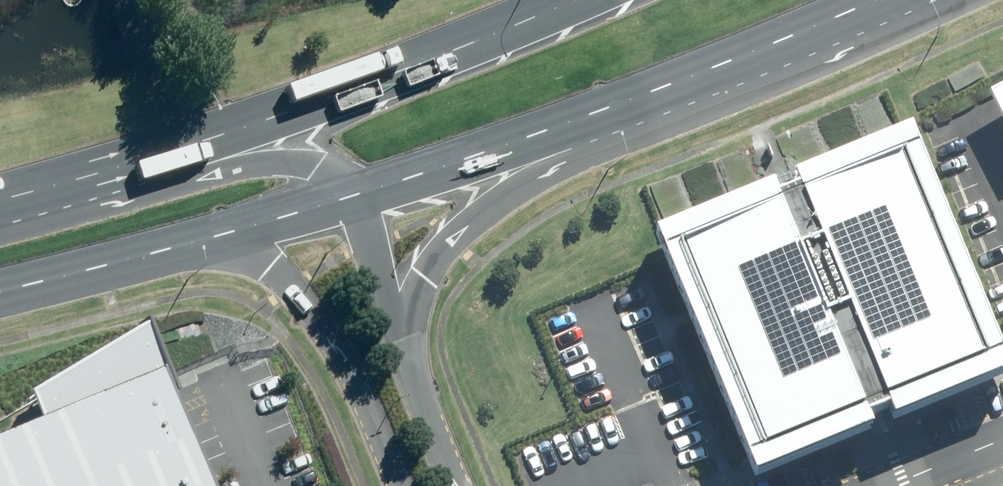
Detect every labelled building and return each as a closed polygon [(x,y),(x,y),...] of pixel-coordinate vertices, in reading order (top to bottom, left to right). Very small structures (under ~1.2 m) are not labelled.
[(988,94),(1002,121),(1002,86),(988,94)] [(917,131),(800,178),(805,190),(783,198),(779,186),(662,233),(694,312),(759,471),(875,425),(868,407),(890,399),(897,416),(1002,374),(1002,342),(917,131)] [(0,434),(0,485),(191,485),(150,383),(148,378),(154,376),(134,328),(18,396),(29,423),(0,434)]
